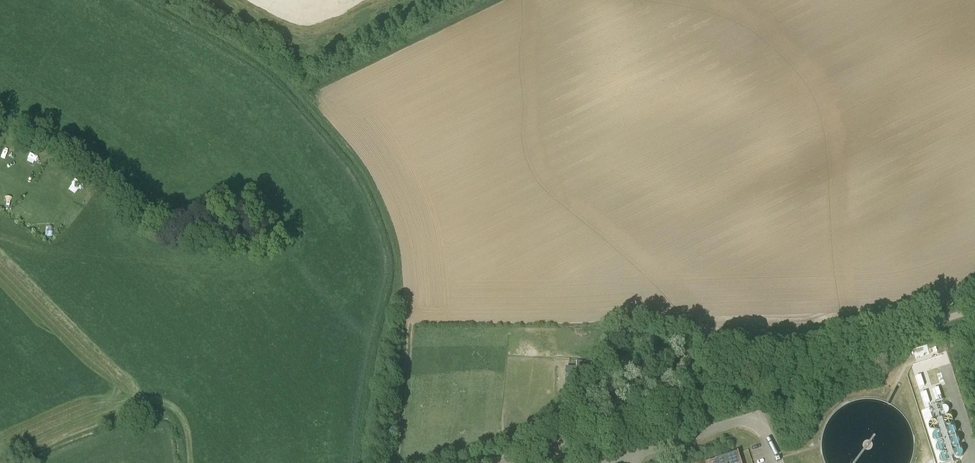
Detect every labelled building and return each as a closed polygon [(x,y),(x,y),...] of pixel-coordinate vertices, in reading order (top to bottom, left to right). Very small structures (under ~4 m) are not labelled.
[(743,462),(754,462),(749,448),(739,451),(743,462)] [(708,462),(742,462),(738,453),(708,462)]
